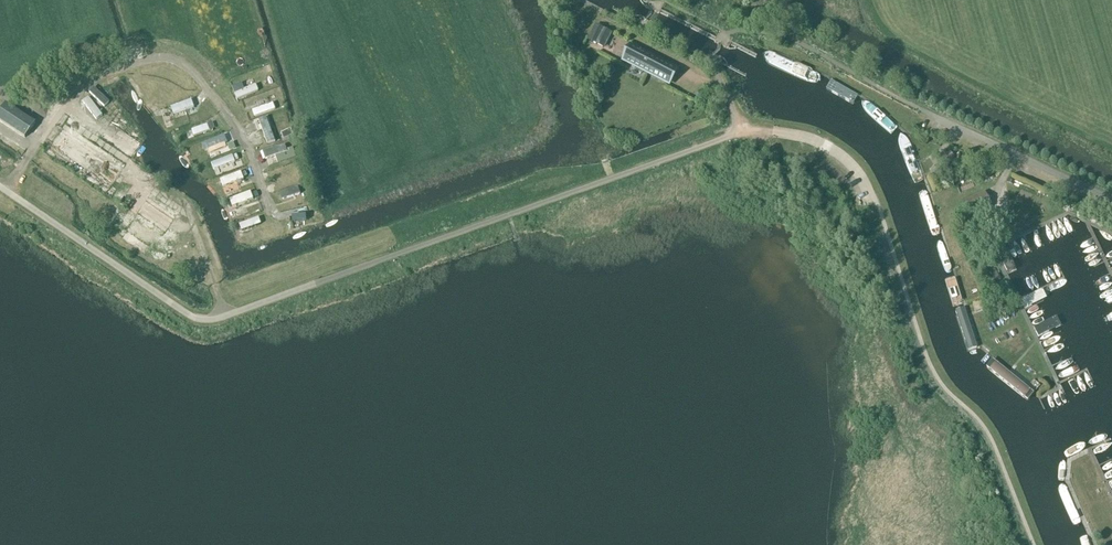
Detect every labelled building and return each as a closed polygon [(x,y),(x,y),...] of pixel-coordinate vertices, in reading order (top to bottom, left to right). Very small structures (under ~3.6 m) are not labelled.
[(612,34),(595,25),(595,26),(587,41),(605,49),(612,34)] [(669,83),(676,70),(631,48),(625,60),(669,83)] [(89,128),(92,127),(94,127),(96,126),(98,125),(100,123),(102,121),(103,119),(104,117),(105,114),(105,112),(105,110),(104,107),(103,105),(102,103),(100,101),(98,100),(96,98),(94,97),(92,97),(89,97),(87,97),(85,97),(82,98),(80,100),(78,101),(77,103),(76,105),(75,107),(74,110),(74,112),(74,114),(75,117),(76,119),(77,121),(78,123),(80,125),(82,126),(85,127),(87,127),(89,128)] [(0,115),(0,133),(17,145),(27,130),(1,113),(0,115)] [(111,123),(101,139),(130,159),(141,144),(111,123)] [(60,133),(46,153),(106,194),(125,166),(73,130),(60,133)] [(944,167),(955,159),(950,151),(939,159),(944,167)] [(298,188),(281,193),(283,200),(300,195),(298,188)] [(126,232),(121,240),(148,258),(150,255),(157,260),(174,236),(166,231),(168,228),(140,209),(125,231),(126,232)] [(977,309),(984,307),(982,299),(975,301),(977,309)] [(997,349),(995,350),(1040,387),(1043,384),(997,349)]
